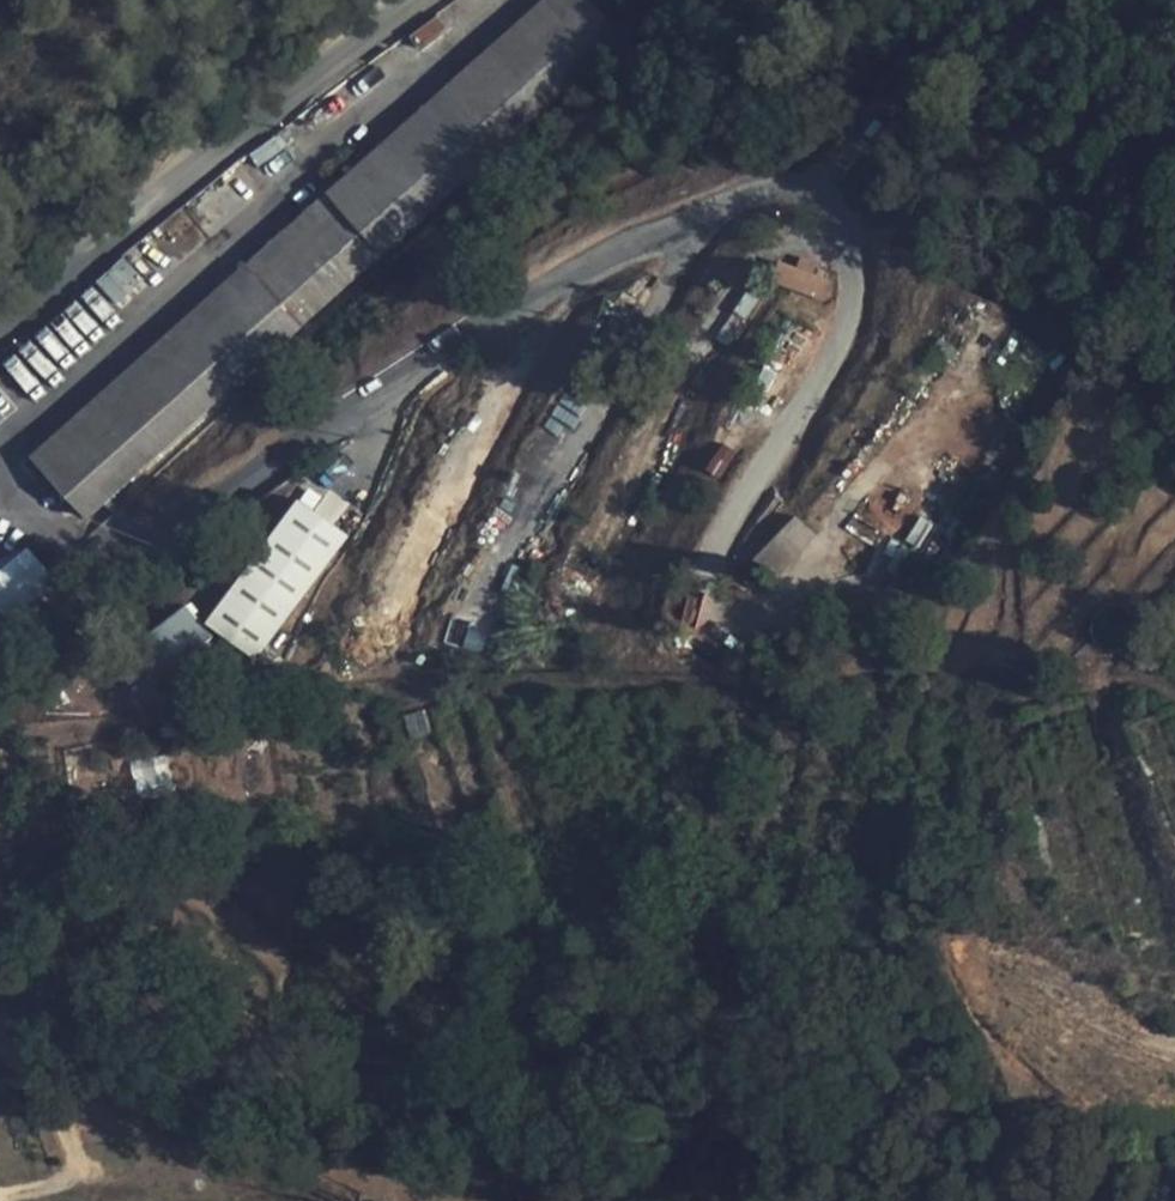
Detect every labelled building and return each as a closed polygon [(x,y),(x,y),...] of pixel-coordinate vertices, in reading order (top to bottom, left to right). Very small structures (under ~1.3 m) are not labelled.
[(88,517),(206,411),(624,37),(591,0),(574,0),(395,160),(381,143),(310,207),(326,225),(48,472),(53,477),(73,500),(88,517)] [(831,282),(779,261),(773,279),(824,299),(831,282)] [(753,281),(734,311),(746,319),(766,290),(753,281)] [(734,311),(716,337),(729,345),(747,320),(746,319),(734,311)] [(819,332),(787,315),(743,397),(775,415),(819,332)] [(738,452),(724,442),(707,468),(720,477),(738,452)] [(73,500),(53,477),(38,490),(59,513),(73,500)] [(796,515),(755,557),(777,579),(817,537),(796,515)] [(0,569),(0,613),(1,614),(33,590),(26,581),(42,568),(26,549),(0,569)] [(147,640),(130,653),(147,674),(164,661),(171,670),(214,637),(189,604),(146,638),(147,640)] [(793,621),(781,654),(795,659),(807,626),(793,621)]
